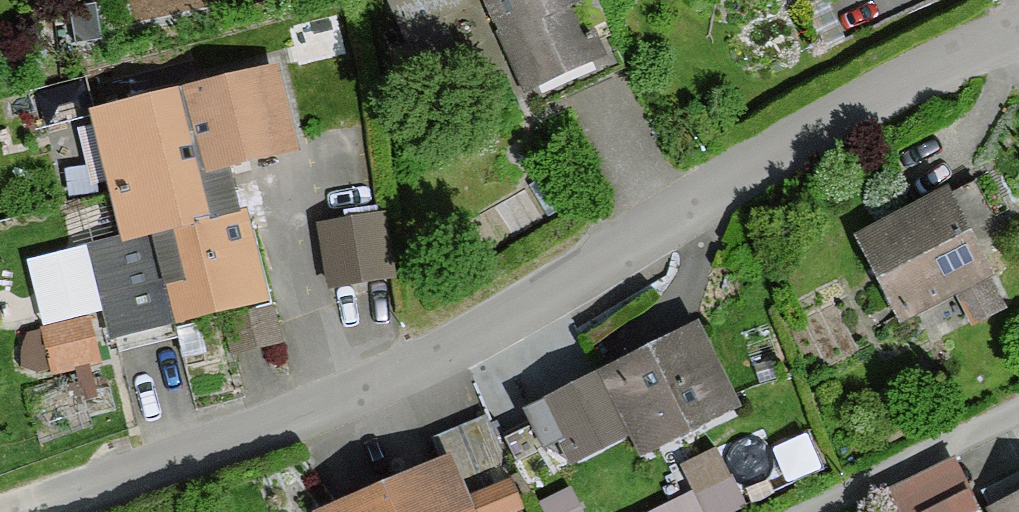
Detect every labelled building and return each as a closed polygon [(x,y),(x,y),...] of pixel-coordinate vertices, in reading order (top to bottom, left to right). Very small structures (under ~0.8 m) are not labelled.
[(461,0),(394,0),(380,6),(405,60),(474,29),(461,0)] [(590,0),(476,0),(524,101),(617,57),(590,0)] [(95,40),(87,8),(62,15),(70,46),(95,40)] [(64,186),(98,179),(113,245),(88,251),(109,340),(212,316),(221,356),(272,345),(263,308),(268,306),(238,175),(298,161),(277,71),(161,98),(162,105),(92,121),(94,130),(53,139),(64,186)] [(991,281),(946,194),(852,242),(897,329),(991,281)] [(386,279),(378,225),(316,234),(324,288),(386,279)] [(99,365),(87,319),(40,332),(52,378),(99,365)] [(734,414),(696,335),(538,411),(567,472),(624,445),(633,463),(734,414)] [(486,414),(430,437),(437,455),(313,508),(315,511),(515,511),(526,507),(486,414)] [(715,457),(679,474),(697,511),(741,511),(715,457)] [(952,461),(881,496),(889,511),(977,511),(952,461)] [(986,510),(987,511),(1018,511),(1018,492),(986,510)] [(561,498),(536,511),(568,511),(561,498)] [(686,501),(663,511),(692,511),(686,501)]
